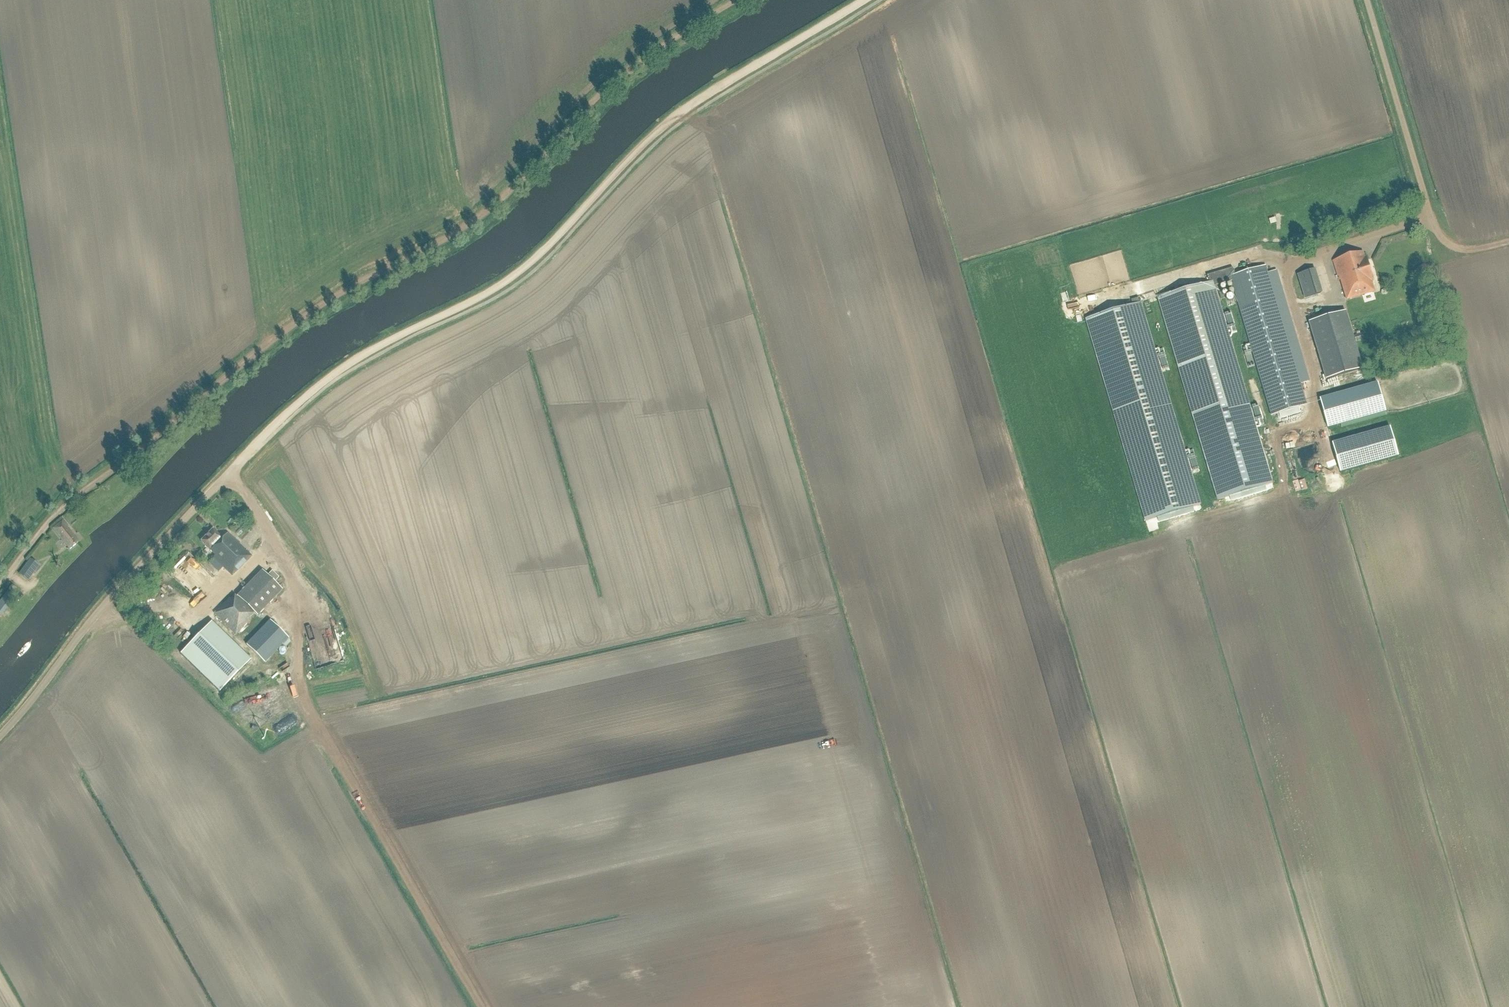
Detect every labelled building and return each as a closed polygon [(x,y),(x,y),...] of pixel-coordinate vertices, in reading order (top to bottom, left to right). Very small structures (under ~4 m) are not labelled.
[(1347,299),(1376,291),(1373,280),(1375,280),(1368,258),(1367,258),(1365,252),(1334,261),(1340,281),(1341,280),(1347,299)] [(1317,272),(1324,270),(1321,260),(1314,263),(1317,272)] [(1264,266),(1231,276),(1229,269),(1226,269),(1230,281),(1232,280),(1273,415),(1305,406),(1264,266)] [(1213,286),(1230,281),(1226,269),(1203,276),(1205,284),(1158,298),(1199,433),(1252,417),(1213,286)] [(1297,275),(1305,299),(1322,293),(1315,269),(1297,275)] [(1229,305),(1232,311),(1237,308),(1234,302),(1229,305)] [(1181,438),(1141,303),(1085,319),(1125,455),(1181,438)] [(1362,369),(1345,312),(1309,323),(1326,380),(1362,369)] [(1378,383),(1320,399),(1328,429),(1386,412),(1378,383)] [(1332,444),(1340,473),(1398,457),(1390,428),(1332,444)] [(62,521),(53,528),(69,549),(78,542),(66,528),(67,527),(62,521)] [(222,539),(213,529),(199,542),(208,552),(208,553),(231,577),(238,569),(236,567),(242,562),(244,564),(251,558),(228,534),(222,539)] [(30,559),(19,575),(28,582),(39,566),(30,559)] [(237,598),(236,597),(232,601),(230,598),(215,614),(235,635),(251,619),(249,618),(254,613),(257,616),(283,590),(264,571),(237,598)] [(288,639),(270,621),(246,645),(264,663),(288,639)] [(180,654),(219,692),(250,660),(211,622),(180,654)] [(172,631),(167,639),(173,643),(177,635),(172,631)]
